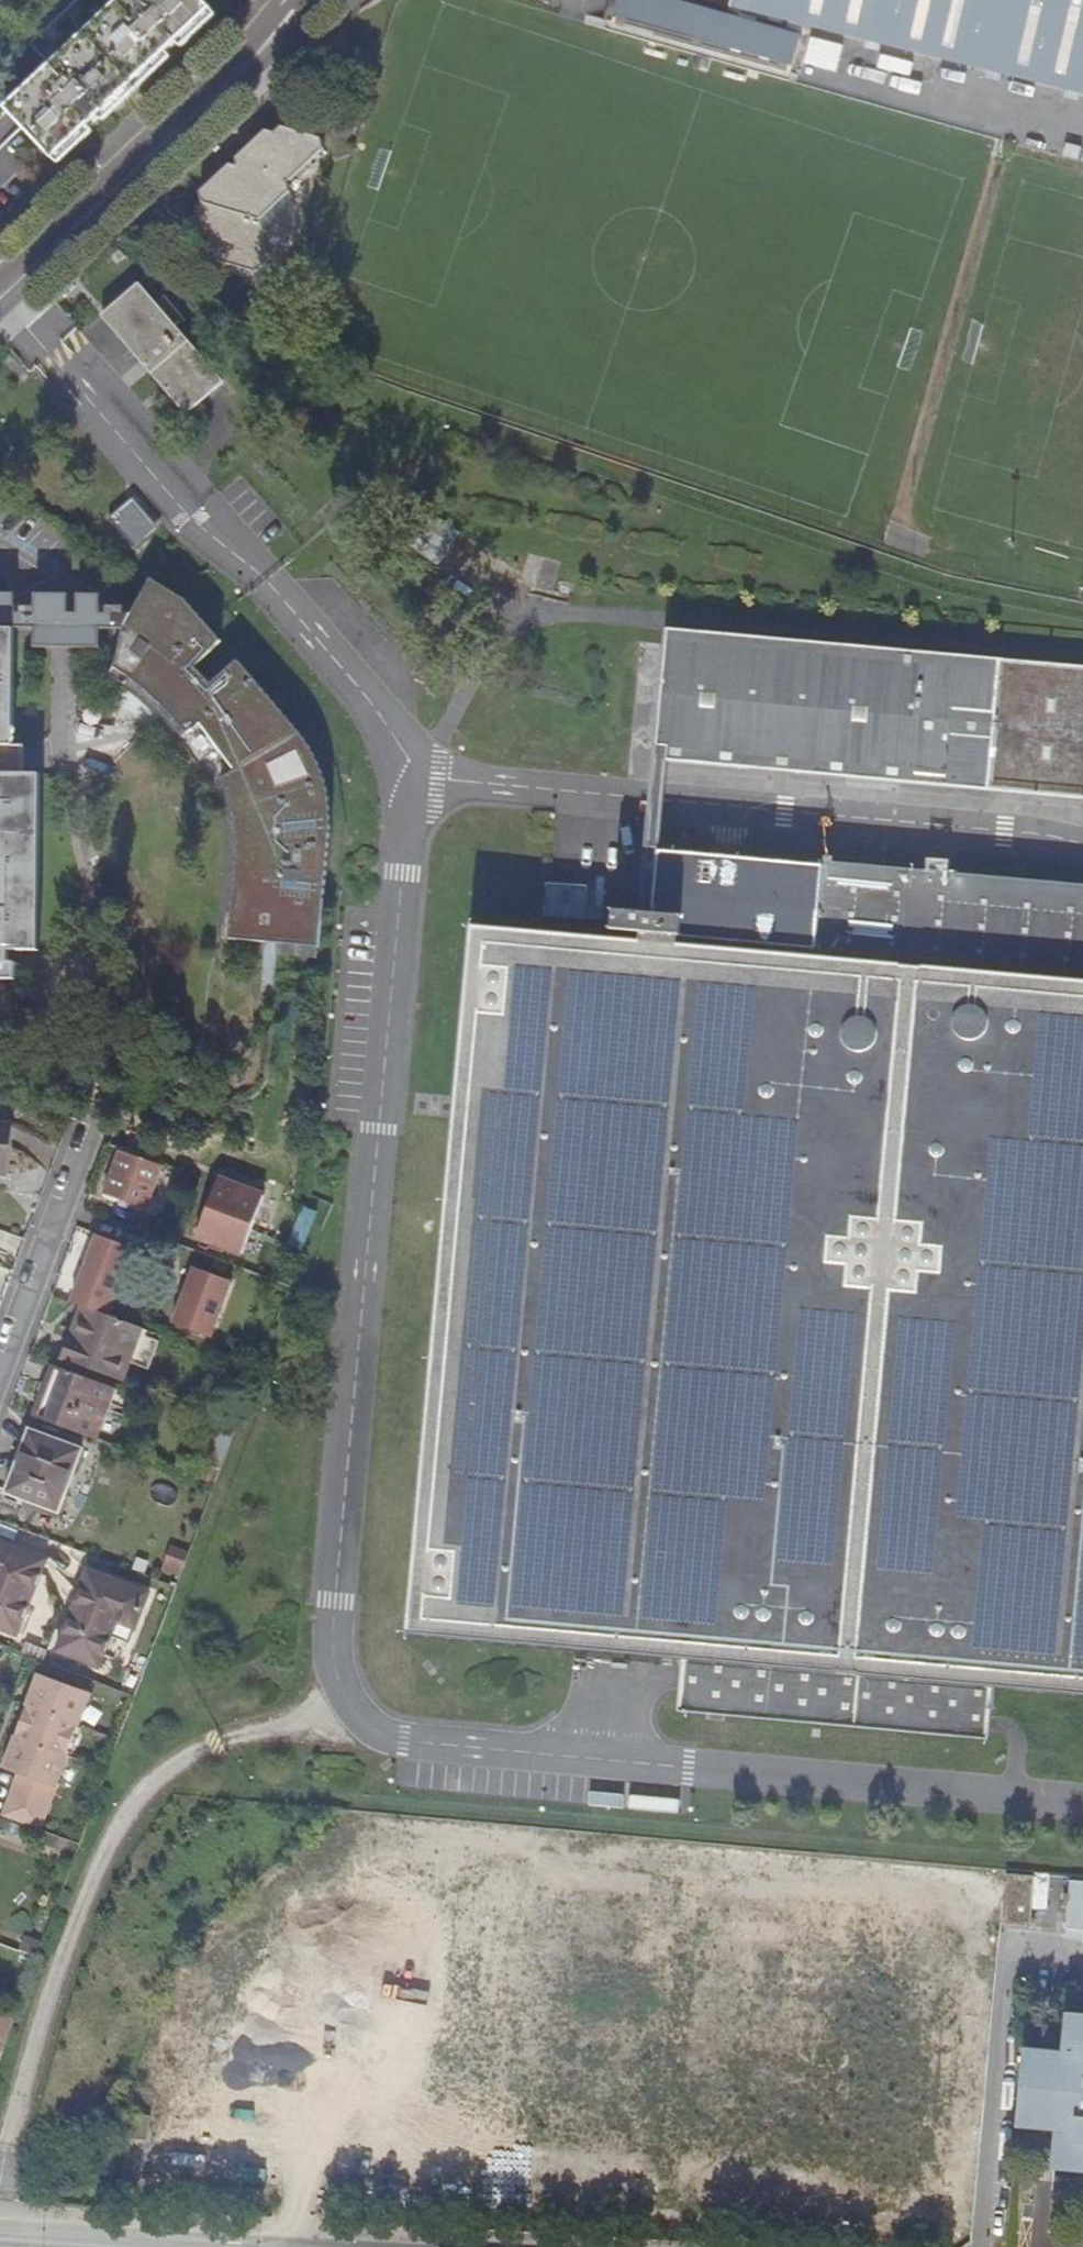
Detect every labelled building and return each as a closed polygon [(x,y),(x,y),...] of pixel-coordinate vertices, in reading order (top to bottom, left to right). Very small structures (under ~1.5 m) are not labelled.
[(8,112),(56,164),(211,13),(199,0),(124,0),(8,112)] [(660,0),(618,0),(608,31),(788,79),(800,38),(660,0)] [(730,6),(1082,94),(1082,0),(731,0),(730,6)] [(237,166),(229,163),(199,192),(201,201),(195,207),(205,248),(214,249),(216,258),(256,269),(270,255),(264,216),(290,191),(288,183),(322,148),(320,138),(280,125),(274,131),(264,129),(235,158),(237,166)] [(264,216),(270,255),(299,229),(290,191),(264,216)] [(137,284),(100,316),(187,414),(224,380),(137,284)] [(136,497),(111,518),(139,551),(164,530),(136,497)] [(231,935),(322,943),(333,822),(328,785),(320,762),(309,742),(240,663),(213,687),(195,668),(223,644),(186,602),(153,581),(132,614),(131,615),(127,623),(129,624),(123,629),(122,631),(121,632),(113,664),(109,672),(124,683),(129,675),(140,683),(150,692),(160,702),(169,710),(178,721),(187,731),(201,720),(237,765),(222,775),(228,785),(233,798),(236,810),(238,821),(239,834),(239,849),(231,935)] [(33,630),(33,649),(70,649),(100,649),(100,630),(122,631),(123,629),(129,624),(127,623),(131,615),(100,615),(100,596),(77,596),(76,615),(67,615),(67,596),(44,596),(33,596),(33,615),(13,614),(13,595),(0,595),(0,630),(33,630)] [(0,631),(0,978),(18,978),(18,962),(11,962),(10,949),(34,948),(35,774),(13,774),(7,774),(7,631),(0,631)] [(983,1737),(993,1673),(1082,1680),(1082,868),(645,828),(641,893),(613,891),(611,909),(639,911),(638,935),(481,921),(426,1617),(685,1643),(680,1710),(983,1737)] [(9,1174),(13,1127),(0,1126),(0,1173),(9,1174)] [(163,1169),(121,1154),(108,1192),(148,1207),(163,1169)] [(198,1237),(244,1253),(265,1194),(219,1178),(198,1237)] [(86,1308),(108,1316),(130,1257),(94,1244),(72,1303),(86,1308)] [(173,1324),(212,1338),(233,1283),(194,1268),(173,1324)] [(108,1316),(86,1308),(82,1317),(79,1317),(64,1359),(104,1374),(106,1369),(123,1376),(124,1376),(129,1363),(140,1334),(142,1329),(108,1316)] [(140,1334),(129,1363),(148,1370),(158,1341),(140,1334)] [(53,1367),(46,1388),(51,1390),(40,1421),(92,1440),(102,1410),(111,1388),(53,1367)] [(106,1369),(104,1374),(122,1382),(123,1376),(106,1369)] [(51,1390),(46,1388),(34,1420),(40,1421),(51,1390)] [(124,1417),(102,1410),(92,1440),(113,1447),(124,1417)] [(30,1432),(15,1473),(25,1476),(17,1498),(60,1513),(82,1451),(30,1432)] [(25,1476),(15,1473),(7,1494),(17,1498),(25,1476)] [(17,1498),(7,1494),(4,1500),(15,1504),(17,1498)] [(0,1542),(0,1629),(17,1636),(48,1560),(0,1542)] [(183,1570),(189,1555),(173,1549),(168,1564),(183,1570)] [(88,1570),(56,1651),(100,1668),(118,1623),(135,1629),(149,1594),(88,1570)] [(27,1707),(17,1737),(5,1769),(20,1775),(5,1816),(42,1829),(57,1789),(68,1757),(79,1727),(91,1694),(40,1675),(27,1707)] [(1040,1876),(1009,1873),(1004,1923),(1036,1925),(1040,1876)] [(1082,1928),(1082,1878),(1072,1877),(1069,1927),(1082,1928)] [(0,2014),(0,2061),(14,2023),(15,2020),(0,2014)] [(1066,2024),(1063,2060),(1030,2057),(1024,2130),(1040,2131),(1037,2167),(1082,2171),(1082,2026),(1066,2024)]
